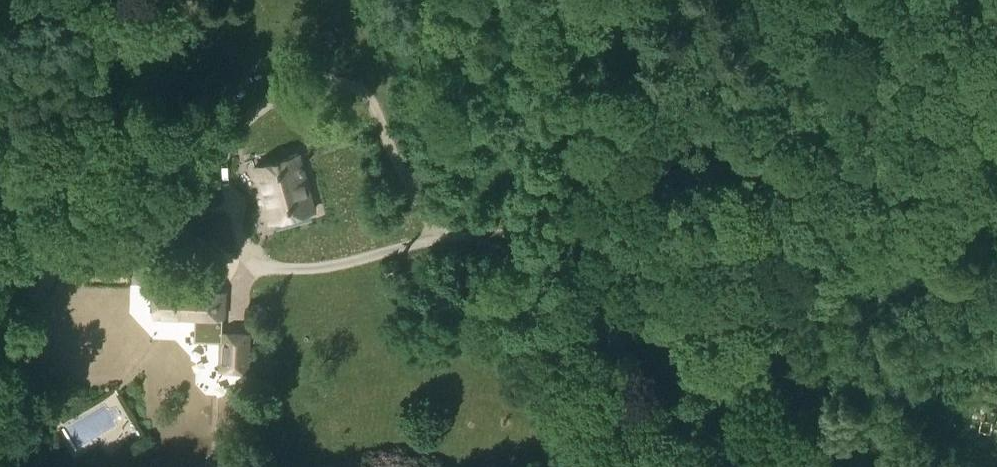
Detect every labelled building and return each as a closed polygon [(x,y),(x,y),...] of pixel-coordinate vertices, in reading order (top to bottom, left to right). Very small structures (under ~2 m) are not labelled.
[(297,154),(253,166),(268,221),(313,208),(297,154)] [(158,281),(158,291),(155,291),(154,315),(196,317),(196,326),(220,327),(220,318),(223,318),(224,294),(182,292),(182,283),(158,281)] [(222,337),(221,369),(248,369),(249,331),(222,330),(222,337)]
